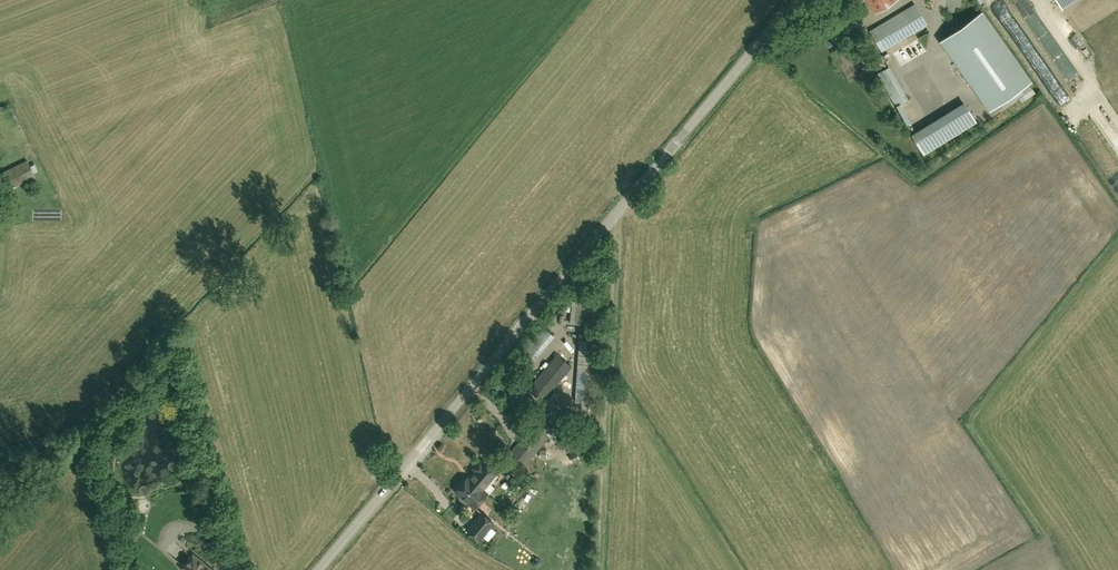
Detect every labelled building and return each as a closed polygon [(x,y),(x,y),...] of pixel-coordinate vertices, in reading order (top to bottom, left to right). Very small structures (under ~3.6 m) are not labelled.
[(875,12),(895,0),(867,0),(875,12)] [(1065,33),(1073,29),(1057,2),(1049,7),(1065,33)] [(927,23),(915,3),(870,30),(882,50),(927,23)] [(981,15),(944,41),(991,106),(1027,80),(981,15)] [(910,52),(899,58),(904,67),(915,61),(910,52)] [(914,123),(904,104),(911,101),(893,66),(881,73),(908,126),(914,123)] [(1005,101),(1000,104),(1004,112),(1009,109),(1005,101)] [(924,154),(981,125),(970,103),(913,132),(924,154)] [(35,176),(27,160),(0,173),(0,177),(6,190),(35,176)] [(576,323),(598,325),(600,302),(579,300),(576,323)] [(527,366),(554,335),(545,327),(519,358),(527,366)] [(590,350),(590,340),(581,340),(579,397),(591,398),(593,350),(590,350)] [(572,365),(557,353),(528,389),(543,401),(572,365)] [(513,453),(527,465),(556,429),(542,418),(513,453)] [(469,478),(482,490),(497,472),(483,461),(482,463),(479,461),(473,468),(475,470),(472,475),(469,478)] [(487,493),(482,490),(469,478),(468,477),(456,491),(461,495),(458,497),(466,504),(468,501),(475,507),(487,493)] [(529,492),(517,509),(523,513),(535,496),(529,492)] [(479,540),(494,523),(482,512),(467,529),(479,540)] [(128,549),(141,529),(132,524),(119,544),(128,549)] [(193,555),(183,567),(186,569),(211,569),(193,555)]
